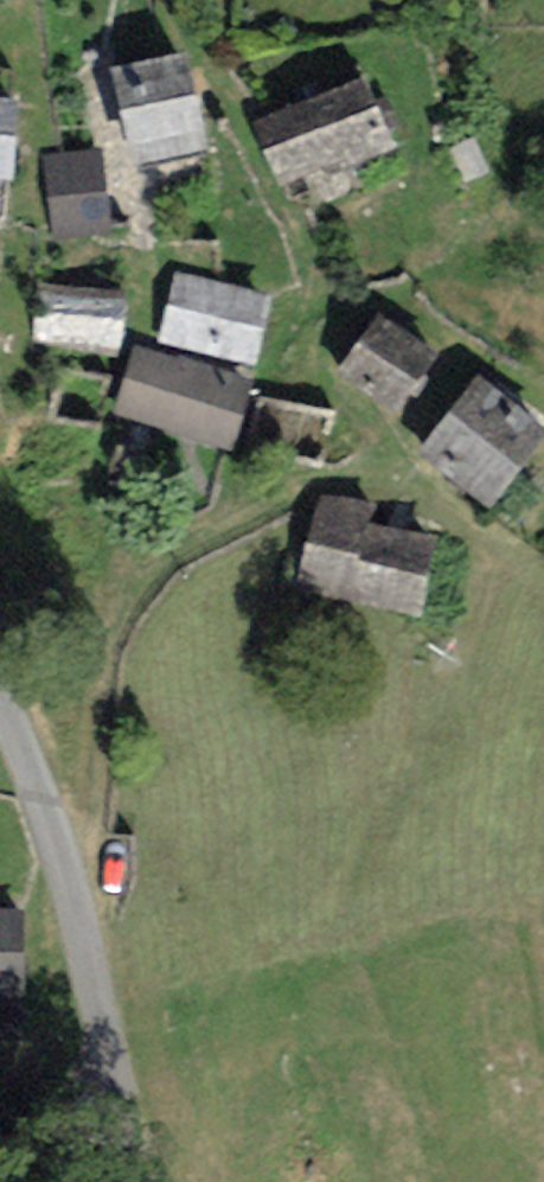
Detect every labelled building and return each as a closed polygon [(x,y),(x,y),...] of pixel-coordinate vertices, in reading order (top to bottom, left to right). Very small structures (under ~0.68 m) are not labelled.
[(187,43),(109,64),(136,160),(214,139),(187,43)] [(366,70),(249,120),(278,188),(395,138),(366,70)] [(0,94),(0,163),(9,163),(16,96),(0,94)] [(97,145),(40,157),(58,238),(115,225),(97,145)] [(270,291),(174,271),(160,338),(256,358),(270,291)] [(120,289),(34,284),(31,342),(117,347),(120,289)] [(437,348),(379,308),(337,367),(394,408),(437,348)] [(250,372),(134,340),(115,410),(230,442),(250,372)] [(479,371),(416,452),(489,508),(543,437),(543,421),(479,371)] [(332,414),(261,399),(250,448),(321,464),(332,414)] [(371,507),(322,496),(302,587),(418,612),(434,540),(367,526),(371,507)] [(0,907),(0,988),(29,986),(24,905),(0,907)]
